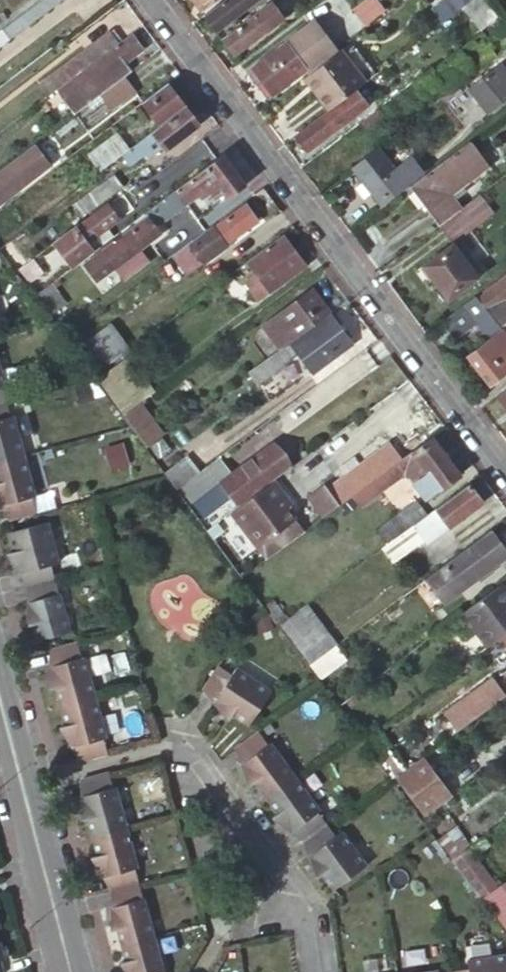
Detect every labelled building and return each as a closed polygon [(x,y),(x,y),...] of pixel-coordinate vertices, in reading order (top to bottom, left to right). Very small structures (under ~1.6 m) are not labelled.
[(0,29),(0,47),(63,0),(39,0),(0,29)] [(203,8),(214,0),(196,0),(203,8)] [(206,13),(218,29),(257,0),(224,0),(206,13)] [(366,25),(386,8),(379,0),(361,0),(351,8),(366,25)] [(419,23),(429,36),(465,9),(477,0),(450,0),(419,23)] [(486,0),(477,0),(465,9),(483,33),(501,19),(486,0)] [(273,1),(224,38),(236,53),(284,16),(273,1)] [(264,79),(275,95),(333,50),(313,22),(249,71),(258,83),(264,79)] [(106,29),(61,64),(71,78),(117,44),(106,29)] [(142,51),(130,35),(117,44),(71,78),(58,88),(76,112),(126,75),(120,67),(142,51)] [(354,44),(344,51),(365,80),(375,72),(354,44)] [(342,49),(305,77),(329,111),(355,91),(367,83),(365,80),(344,51),(342,49)] [(38,81),(48,95),(58,88),(71,78),(61,64),(38,81)] [(505,100),(505,73),(500,65),(470,88),(489,113),(505,100)] [(269,99),(275,95),(264,79),(258,83),(269,99)] [(186,107),(168,82),(143,101),(161,125),(186,107)] [(329,111),(296,136),(307,151),(366,106),(355,91),(329,111)] [(200,125),(186,107),(161,125),(130,148),(124,153),(130,163),(146,151),(149,155),(165,144),(168,148),(200,125)] [(380,109),(363,122),(371,133),(388,119),(380,109)] [(89,155),(100,171),(124,153),(130,148),(119,133),(89,155)] [(468,142),(408,187),(439,228),(460,211),(449,196),(461,187),(487,167),(468,142)] [(34,143),(0,168),(0,180),(11,194),(33,177),(50,165),(34,143)] [(378,147),(353,167),(380,202),(419,173),(407,156),(392,166),(378,147)] [(246,181),(224,152),(176,189),(187,204),(188,202),(200,193),(203,198),(213,191),(218,197),(225,191),(228,195),(246,181)] [(85,210),(125,180),(115,167),(75,198),(85,210)] [(0,180),(0,203),(11,194),(0,180)] [(461,187),(449,196),(460,211),(472,203),(461,187)] [(176,189),(147,210),(150,214),(85,264),(97,280),(168,227),(163,221),(187,204),(176,189)] [(26,202),(20,194),(0,209),(0,221),(26,202)] [(489,210),(479,197),(472,203),(460,211),(470,224),(489,210)] [(122,216),(110,199),(56,239),(76,264),(97,248),(91,240),(99,234),(111,225),(122,216)] [(244,203),(212,228),(223,242),(255,218),(244,203)] [(439,228),(438,228),(450,244),(472,227),(470,224),(460,211),(439,228)] [(111,225),(99,234),(105,242),(117,233),(111,225)] [(212,228),(211,227),(185,246),(199,264),(224,244),(223,242),(212,228)] [(306,263),(284,234),(248,261),(255,271),(259,277),(247,286),(257,300),(306,263)] [(447,299),(475,278),(450,244),(419,268),(431,283),(434,281),(447,299)] [(30,259),(16,269),(26,283),(40,273),(30,259)] [(243,280),(247,286),(259,277),(255,271),(243,280)] [(480,299),(490,313),(505,301),(505,279),(480,299)] [(66,301),(52,282),(35,295),(49,313),(66,301)] [(300,336),(331,314),(313,289),(280,314),(282,316),(298,338),(300,336)] [(505,373),(505,334),(490,313),(480,299),(478,296),(467,304),(480,321),(475,325),(487,341),(468,356),(490,385),(505,373)] [(467,304),(442,324),(454,341),(475,325),(480,321),(467,304)] [(302,338),(300,336),(298,338),(281,351),(249,374),(259,387),(300,357),(314,376),(355,345),(332,315),(302,338)] [(298,338),(282,316),(265,329),(281,351),(298,338)] [(110,328),(78,352),(95,375),(127,351),(110,328)] [(15,408),(11,394),(13,394),(2,353),(0,353),(0,412),(15,408)] [(125,417),(157,394),(133,361),(101,384),(125,417)] [(498,393),(505,404),(505,387),(498,393)] [(32,463),(21,423),(19,423),(15,408),(0,412),(0,472),(32,463)] [(460,474),(432,437),(403,460),(351,498),(357,506),(371,495),(373,498),(399,478),(419,503),(442,487),(443,488),(460,474)] [(161,440),(149,449),(159,462),(171,453),(161,440)] [(351,498),(403,460),(390,443),(362,464),(356,456),(340,468),(347,477),(326,493),(322,488),(306,500),(321,520),(351,498)] [(232,475),(220,459),(201,473),(179,490),(209,531),(229,516),(272,484),(291,470),(273,445),(232,475)] [(170,477),(179,490),(201,473),(191,461),(170,477)] [(32,463),(0,472),(0,476),(6,499),(1,501),(9,513),(13,512),(17,527),(44,519),(40,505),(43,504),(32,463)] [(482,500),(469,483),(420,520),(400,535),(394,540),(407,556),(482,500)] [(229,516),(256,552),(294,523),(286,513),(290,509),(272,484),(229,516)] [(390,522),(400,535),(420,520),(410,508),(390,522)] [(294,523),(256,552),(265,563),(302,535),(294,523)] [(36,593),(62,586),(58,572),(66,570),(55,530),(18,540),(25,566),(20,568),(28,580),(32,579),(36,593)] [(505,556),(488,532),(426,578),(443,602),(505,556)] [(76,639),(62,586),(36,593),(40,609),(34,610),(36,626),(41,624),(47,647),(76,639)] [(306,606),(280,626),(309,665),(335,645),(306,606)] [(437,683),(490,642),(470,615),(429,646),(438,657),(425,667),(437,683)] [(335,645),(309,665),(320,680),(346,660),(335,645)] [(88,769),(115,761),(112,748),(113,747),(91,666),(89,666),(86,651),(58,658),(62,672),(56,674),(57,690),(63,688),(76,741),(71,742),(79,755),(83,754),(88,769)] [(261,733),(282,700),(247,677),(242,683),(230,675),(214,699),(227,707),(224,711),(235,722),(238,718),(261,733)] [(492,679),(444,716),(458,733),(505,696),(492,679)] [(375,733),(365,741),(395,781),(405,773),(375,733)] [(279,805),(306,785),(282,751),(280,752),(271,740),(248,757),(256,768),(251,772),(258,786),(263,783),(279,805)] [(405,773),(395,781),(423,819),(451,798),(422,760),(405,773)] [(101,845),(133,837),(123,797),(121,798),(117,782),(89,789),(93,804),(88,805),(89,821),(94,819),(101,845)] [(314,849),(338,831),(329,819),(331,818),(306,785),(279,805),(294,827),(290,829),(302,839),(305,836),(314,849)] [(347,843),(338,831),(314,849),(324,861),(320,864),(326,878),(330,875),(346,897),(378,873),(353,838),(347,843)] [(119,899),(147,892),(143,878),(144,877),(133,837),(101,845),(109,872),(103,873),(111,885),(115,884),(119,899)] [(466,849),(453,860),(483,900),(497,890),(466,849)] [(483,900),(505,932),(505,883),(497,890),(483,900)] [(131,952),(161,944),(147,892),(119,899),(122,910),(117,912),(118,928),(124,926),(131,952)] [(11,934),(0,936),(0,971),(17,971),(15,965),(19,964),(11,934)] [(161,944),(131,952),(136,971),(168,971),(161,944)]
